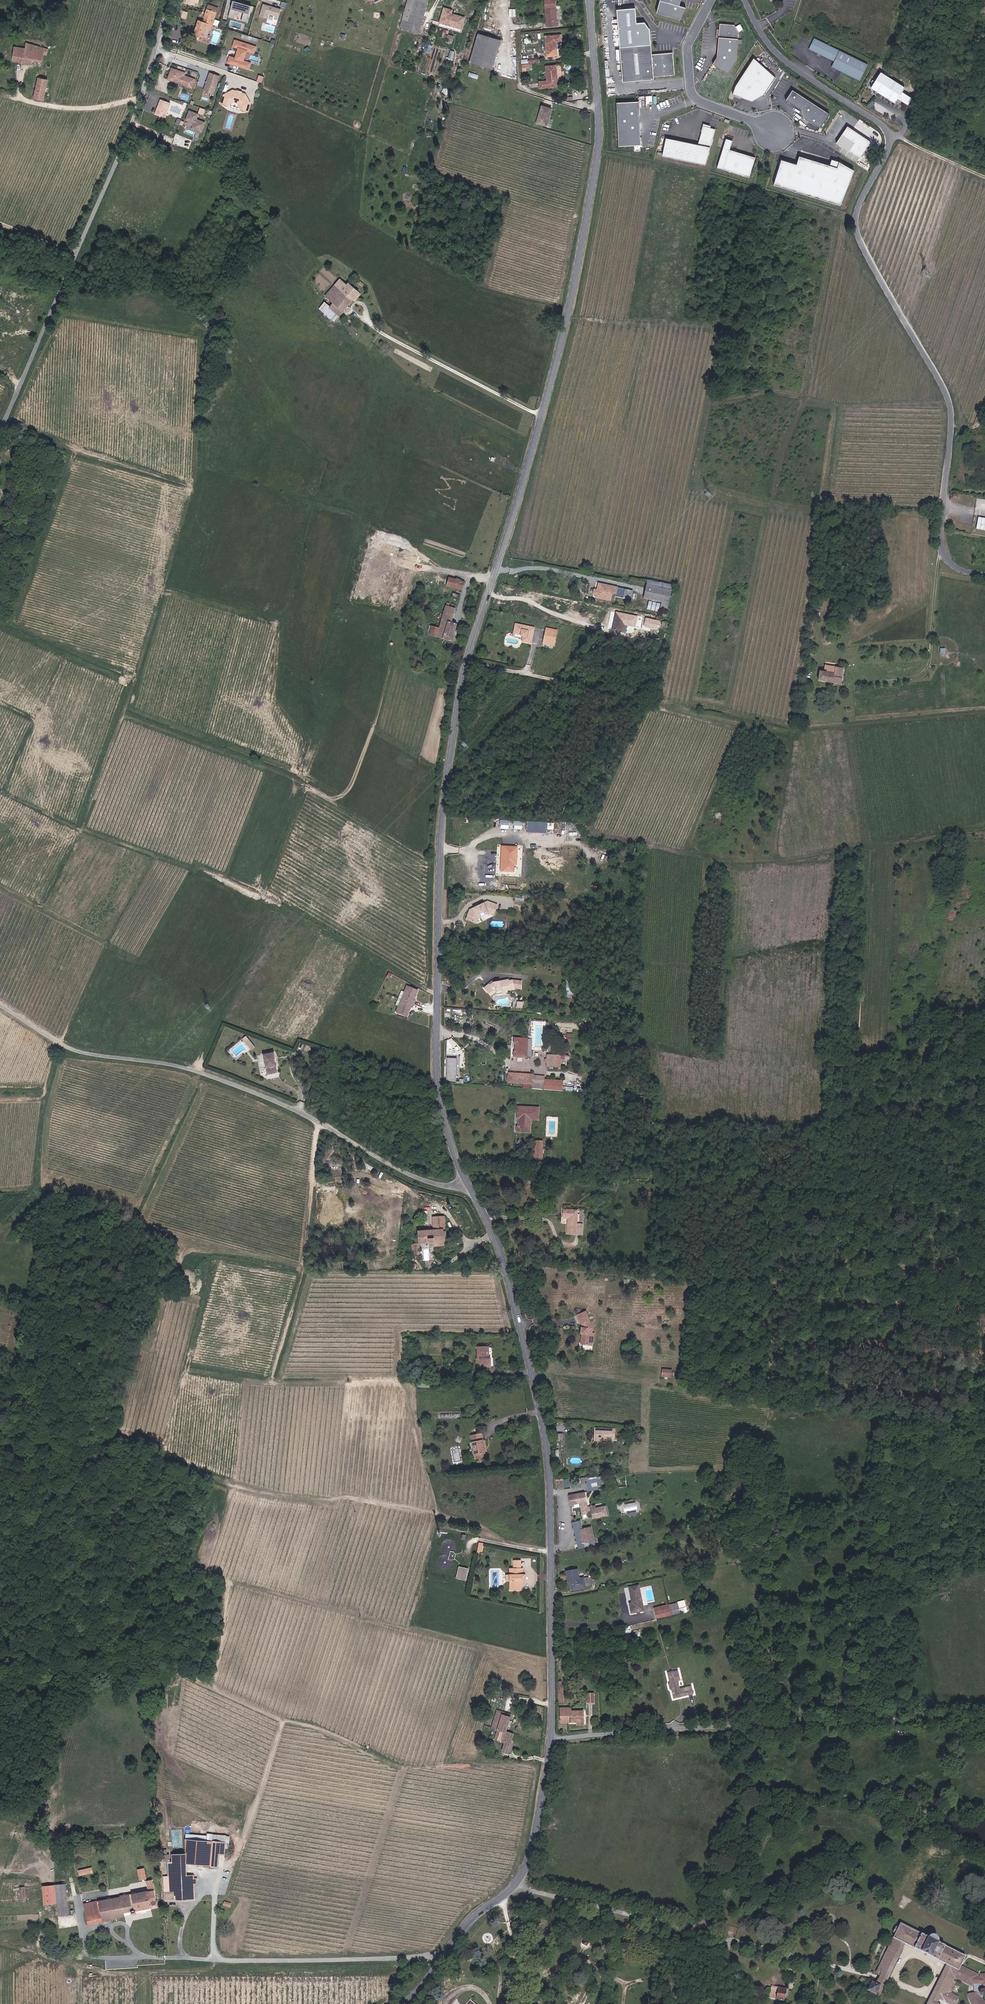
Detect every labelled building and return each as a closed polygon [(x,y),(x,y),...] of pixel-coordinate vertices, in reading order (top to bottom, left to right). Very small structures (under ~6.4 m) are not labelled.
[(402,28),(421,34),(430,0),(410,0),(402,28)] [(548,27),(559,26),(557,0),(545,0),(548,27)] [(658,13),(683,18),(686,6),(681,5),(683,0),(661,0),(658,13)] [(251,6),(233,1),(230,9),(249,15),(251,6)] [(281,9),(263,3),(259,16),(268,18),(269,15),(278,17),(281,9)] [(221,8),(210,4),(204,23),(199,21),(194,33),(205,37),(207,28),(213,30),(221,8)] [(455,10),(445,7),(441,23),(463,30),(467,18),(454,14),(455,10)] [(735,26),(719,24),(717,58),(713,64),(729,74),(737,62),(739,32),(735,26)] [(502,41),(480,34),(471,63),(494,70),(502,41)] [(563,34),(546,35),(549,57),(560,56),(559,42),(564,42),(563,34)] [(868,64),(815,38),(809,48),(835,61),(832,66),(860,80),(868,64)] [(256,46),(234,39),(232,47),(237,49),(234,58),(229,56),(227,64),(248,70),(251,62),(244,60),(247,52),(254,54),(256,46)] [(50,50),(27,44),(26,48),(16,47),(15,63),(33,65),(33,61),(41,62),(44,56),(48,57),(50,50)] [(674,74),(672,54),(670,52),(652,53),(651,44),(619,47),(622,82),(653,78),(653,76),(674,74)] [(763,95),(774,77),(764,66),(752,58),(735,86),(732,94),(751,101),(763,95)] [(558,65),(547,66),(548,80),(540,81),(541,89),(560,88),(558,65)] [(187,73),(173,68),(168,81),(194,90),(197,80),(187,76),(187,73)] [(221,77),(210,72),(204,92),(215,95),(221,77)] [(903,92),(905,87),(881,73),(872,89),(896,103),(899,99),(909,105),(913,98),(903,92)] [(49,81),(39,78),(34,99),(45,101),(49,81)] [(225,95),(222,104),(229,106),(235,102),(238,103),(242,110),(249,113),(252,104),(247,94),(235,90),(225,95)] [(829,114),(792,90),(785,101),(801,111),(804,118),(815,125),(821,127),(829,114)] [(165,118),(170,103),(160,100),(155,114),(165,118)] [(639,102),(616,103),(619,147),(642,146),(639,102)] [(554,109),(542,105),(537,123),(548,127),(554,109)] [(206,122),(197,119),(199,114),(189,110),(185,120),(193,123),(191,129),(202,133),(206,122)] [(698,145),(667,139),(663,157),(707,166),(716,130),(703,126),(698,145)] [(871,142),(848,126),(837,143),(860,158),(871,142)] [(750,178),(757,159),(730,150),(733,142),(726,140),(717,168),(750,178)] [(841,206),(854,171),(841,161),(838,169),(812,162),(800,158),(797,166),(782,162),(774,187),(787,191),(841,206)] [(348,284),(341,278),(326,296),(335,304),(332,307),(341,315),(354,300),(357,302),(363,294),(350,283),(348,284)] [(978,517),(976,528),(984,530),(984,518),(978,517)] [(442,578),(455,582),(457,575),(444,571),(442,578)] [(612,592),(620,594),(622,584),(598,578),(596,583),(594,584),(594,586),(590,585),(589,588),(592,590),(592,593),(606,596),(608,588),(613,589),(612,592)] [(648,596),(674,600),(676,587),(650,583),(648,596)] [(435,621),(450,626),(452,617),(444,615),(448,598),(442,596),(435,621)] [(648,609),(656,610),(657,601),(649,601),(648,609)] [(608,624),(618,627),(622,611),(612,609),(608,624)] [(517,634),(526,636),(530,620),(512,615),(509,625),(516,627),(515,628),(518,629),(517,634)] [(639,623),(652,626),(654,618),(641,615),(639,623)] [(424,628),(433,630),(435,621),(427,619),(424,628)] [(433,630),(448,635),(450,626),(435,621),(433,630)] [(538,635),(549,637),(552,626),(541,623),(538,635)] [(844,686),(846,680),(848,671),(826,665),(821,681),(844,686)] [(547,823),(527,821),(526,832),(547,833),(547,823)] [(518,846),(501,846),(500,871),(514,871),(514,865),(517,865),(518,846)] [(477,924),(480,918),(489,912),(490,902),(486,902),(469,910),(465,920),(477,924)] [(498,910),(494,910),(496,904),(490,902),(489,912),(496,914),(498,910)] [(522,990),(522,980),(513,980),(509,981),(509,979),(500,981),(492,982),(484,988),(491,997),(496,993),(497,995),(507,993),(506,990),(514,989),(522,990)] [(412,1006),(414,1007),(417,999),(414,998),(418,987),(406,984),(397,1013),(409,1016),(412,1006)] [(247,1035),(243,1038),(251,1050),(255,1047),(247,1035)] [(512,1056),(524,1057),(526,1039),(514,1038),(514,1045),(516,1045),(515,1051),(513,1051),(512,1056)] [(268,1075),(280,1073),(275,1052),(264,1055),(268,1075)] [(547,1066),(560,1067),(561,1056),(547,1055),(547,1066)] [(455,1080),(455,1074),(456,1075),(456,1058),(447,1058),(447,1074),(447,1080),(455,1080)] [(533,1075),(509,1073),(508,1082),(524,1083),(532,1083),(533,1076),(533,1075)] [(523,1088),(532,1089),(544,1089),(544,1079),(545,1077),(533,1076),(532,1083),(524,1083),(523,1088)] [(544,1079),(544,1089),(562,1091),(563,1081),(544,1079)] [(517,1130),(530,1131),(531,1119),(531,1113),(539,1114),(539,1107),(519,1106),(518,1117),(520,1118),(520,1125),(517,1125),(517,1130)] [(532,1157),(540,1158),(541,1145),(532,1145),(532,1157)] [(571,1234),(584,1235),(585,1223),(579,1222),(580,1209),(566,1208),(566,1216),(572,1217),(571,1234)] [(429,1246),(445,1245),(444,1237),(444,1232),(447,1232),(445,1216),(438,1216),(439,1229),(434,1230),(419,1231),(420,1243),(429,1242),(429,1246)] [(413,1254),(421,1254),(420,1243),(412,1243),(413,1254)] [(593,1333),(594,1328),(587,1311),(578,1315),(582,1323),(583,1323),(584,1327),(582,1327),(581,1333),(583,1333),(581,1344),(583,1344),(583,1348),(589,1349),(589,1346),(593,1347),(593,1345),(589,1345),(589,1341),(593,1333)] [(493,1357),(490,1357),(490,1347),(479,1347),(479,1357),(477,1357),(477,1363),(483,1363),(483,1366),(493,1366),(493,1357)] [(613,1429),(592,1428),(591,1440),(595,1443),(603,1444),(606,1441),(612,1441),(613,1429)] [(473,1435),(475,1459),(486,1458),(485,1452),(484,1448),(487,1447),(487,1440),(484,1440),(478,1441),(478,1434),(473,1435)] [(599,1489),(598,1485),(603,1484),(602,1477),(597,1478),(596,1475),(585,1478),(588,1491),(599,1489)] [(562,1479),(556,1480),(556,1488),(568,1488),(567,1480),(562,1480),(562,1479)] [(579,1504),(579,1505),(584,1504),(583,1493),(568,1495),(569,1505),(579,1504)] [(585,1508),(584,1504),(579,1505),(580,1514),(600,1510),(599,1508),(593,1509),(593,1507),(585,1508)] [(600,1510),(580,1514),(580,1515),(589,1514),(591,1519),(601,1518),(600,1510)] [(592,1540),(589,1526),(578,1528),(581,1542),(592,1540)] [(459,1552),(457,1552),(458,1546),(458,1542),(456,1539),(453,1537),(449,1536),(445,1537),(442,1540),(440,1543),(440,1547),(441,1552),(437,1557),(436,1561),(437,1565),(440,1569),(444,1571),(448,1570),(451,1569),(454,1566),(455,1563),(454,1560),(457,1560),(459,1552)] [(457,1576),(467,1579),(470,1566),(460,1564),(457,1576)] [(526,1573),(525,1573),(525,1565),(512,1565),(512,1572),(511,1578),(511,1590),(522,1590),(522,1580),(526,1580),(526,1573)] [(597,1583),(594,1569),(589,1570),(590,1576),(591,1583),(597,1583)] [(579,1573),(569,1575),(570,1581),(571,1581),(573,1588),(586,1586),(586,1584),(591,1583),(590,1576),(580,1578),(577,1578),(577,1576),(580,1576),(579,1573)] [(632,1609),(643,1607),(640,1589),(631,1591),(633,1603),(631,1603),(632,1609)] [(655,1608),(656,1613),(672,1610),(671,1604),(655,1608)] [(679,1689),(677,1681),(679,1680),(677,1671),(674,1672),(674,1671),(672,1671),(672,1672),(669,1673),(672,1683),(671,1684),(672,1689),(674,1690),(676,1698),(679,1697),(680,1698),(681,1698),(682,1698),(683,1697),(695,1694),(693,1686),(679,1689)] [(572,1716),(572,1712),(571,1708),(566,1708),(566,1709),(561,1709),(561,1722),(568,1722),(568,1716),(572,1716)] [(493,1727),(498,1729),(502,1715),(497,1713),(493,1727)] [(503,1750),(508,1752),(513,1734),(505,1731),(510,1718),(502,1715),(498,1729),(501,1729),(498,1740),(506,1742),(503,1750)] [(37,1818),(42,1819),(46,1806),(41,1804),(37,1818)] [(213,1832),(212,1838),(225,1839),(225,1846),(227,1846),(228,1833),(213,1832)] [(219,1858),(219,1851),(219,1845),(225,1846),(225,1839),(212,1838),(206,1838),(206,1859),(219,1858)] [(218,1867),(219,1858),(206,1859),(205,1867),(218,1867)] [(187,1861),(173,1862),(173,1876),(165,1876),(166,1900),(195,1900),(195,1875),(188,1875),(187,1861)] [(92,1866),(78,1869),(80,1875),(94,1872),(92,1866)] [(137,1868),(140,1880),(147,1878),(145,1867),(137,1868)] [(65,1884),(56,1885),(59,1915),(68,1915),(65,1884)] [(122,1897),(86,1903),(89,1924),(125,1917),(124,1913),(131,1912),(132,1915),(137,1914),(136,1911),(153,1908),(153,1909),(159,1908),(158,1903),(157,1902),(155,1890),(149,1891),(149,1890),(121,1896),(122,1897)] [(901,1923),(899,1927),(897,1925),(894,1931),(896,1932),(877,1971),(882,1975),(879,1980),(877,1982),(873,1980),(868,1992),(876,1995),(883,1982),(902,1943),(906,1944),(948,1965),(951,1967),(933,2003),(940,2003),(938,2003),(940,1999),(944,2001),(946,1998),(954,1981),(956,1978),(962,1966),(967,1956),(938,1941),(939,1939),(938,1935),(936,1933),(932,1934),(929,1937),(901,1923)] [(883,1982),(887,1984),(906,1944),(902,1943),(883,1982)] [(928,2003),(933,2003),(951,1967),(948,1965),(928,2003)] [(981,1974),(981,1976),(979,1976),(979,1974),(962,1966),(956,1978),(973,1986),(975,1984),(976,1984),(982,1983),(982,1986),(983,1986),(984,1986),(984,1974),(981,1974)] [(954,1981),(946,1998),(948,2000),(947,2002),(952,2003),(957,2003),(961,1997),(952,1994),(958,1983),(954,1981)] [(883,1982),(876,1995),(880,1997),(887,1984),(883,1982)] [(983,1999),(984,1997),(984,1996),(983,1996),(982,1995),(981,1994),(981,1993),(981,1992),(981,1991),(982,1990),(983,1989),(983,1986),(982,1986),(982,1983),(976,1984),(977,1993),(970,1994),(971,1998),(973,2002),(975,2003),(984,2003),(984,2000),(983,1999)] [(787,1989),(773,1986),(770,1999),(784,2002),(787,1989)]
